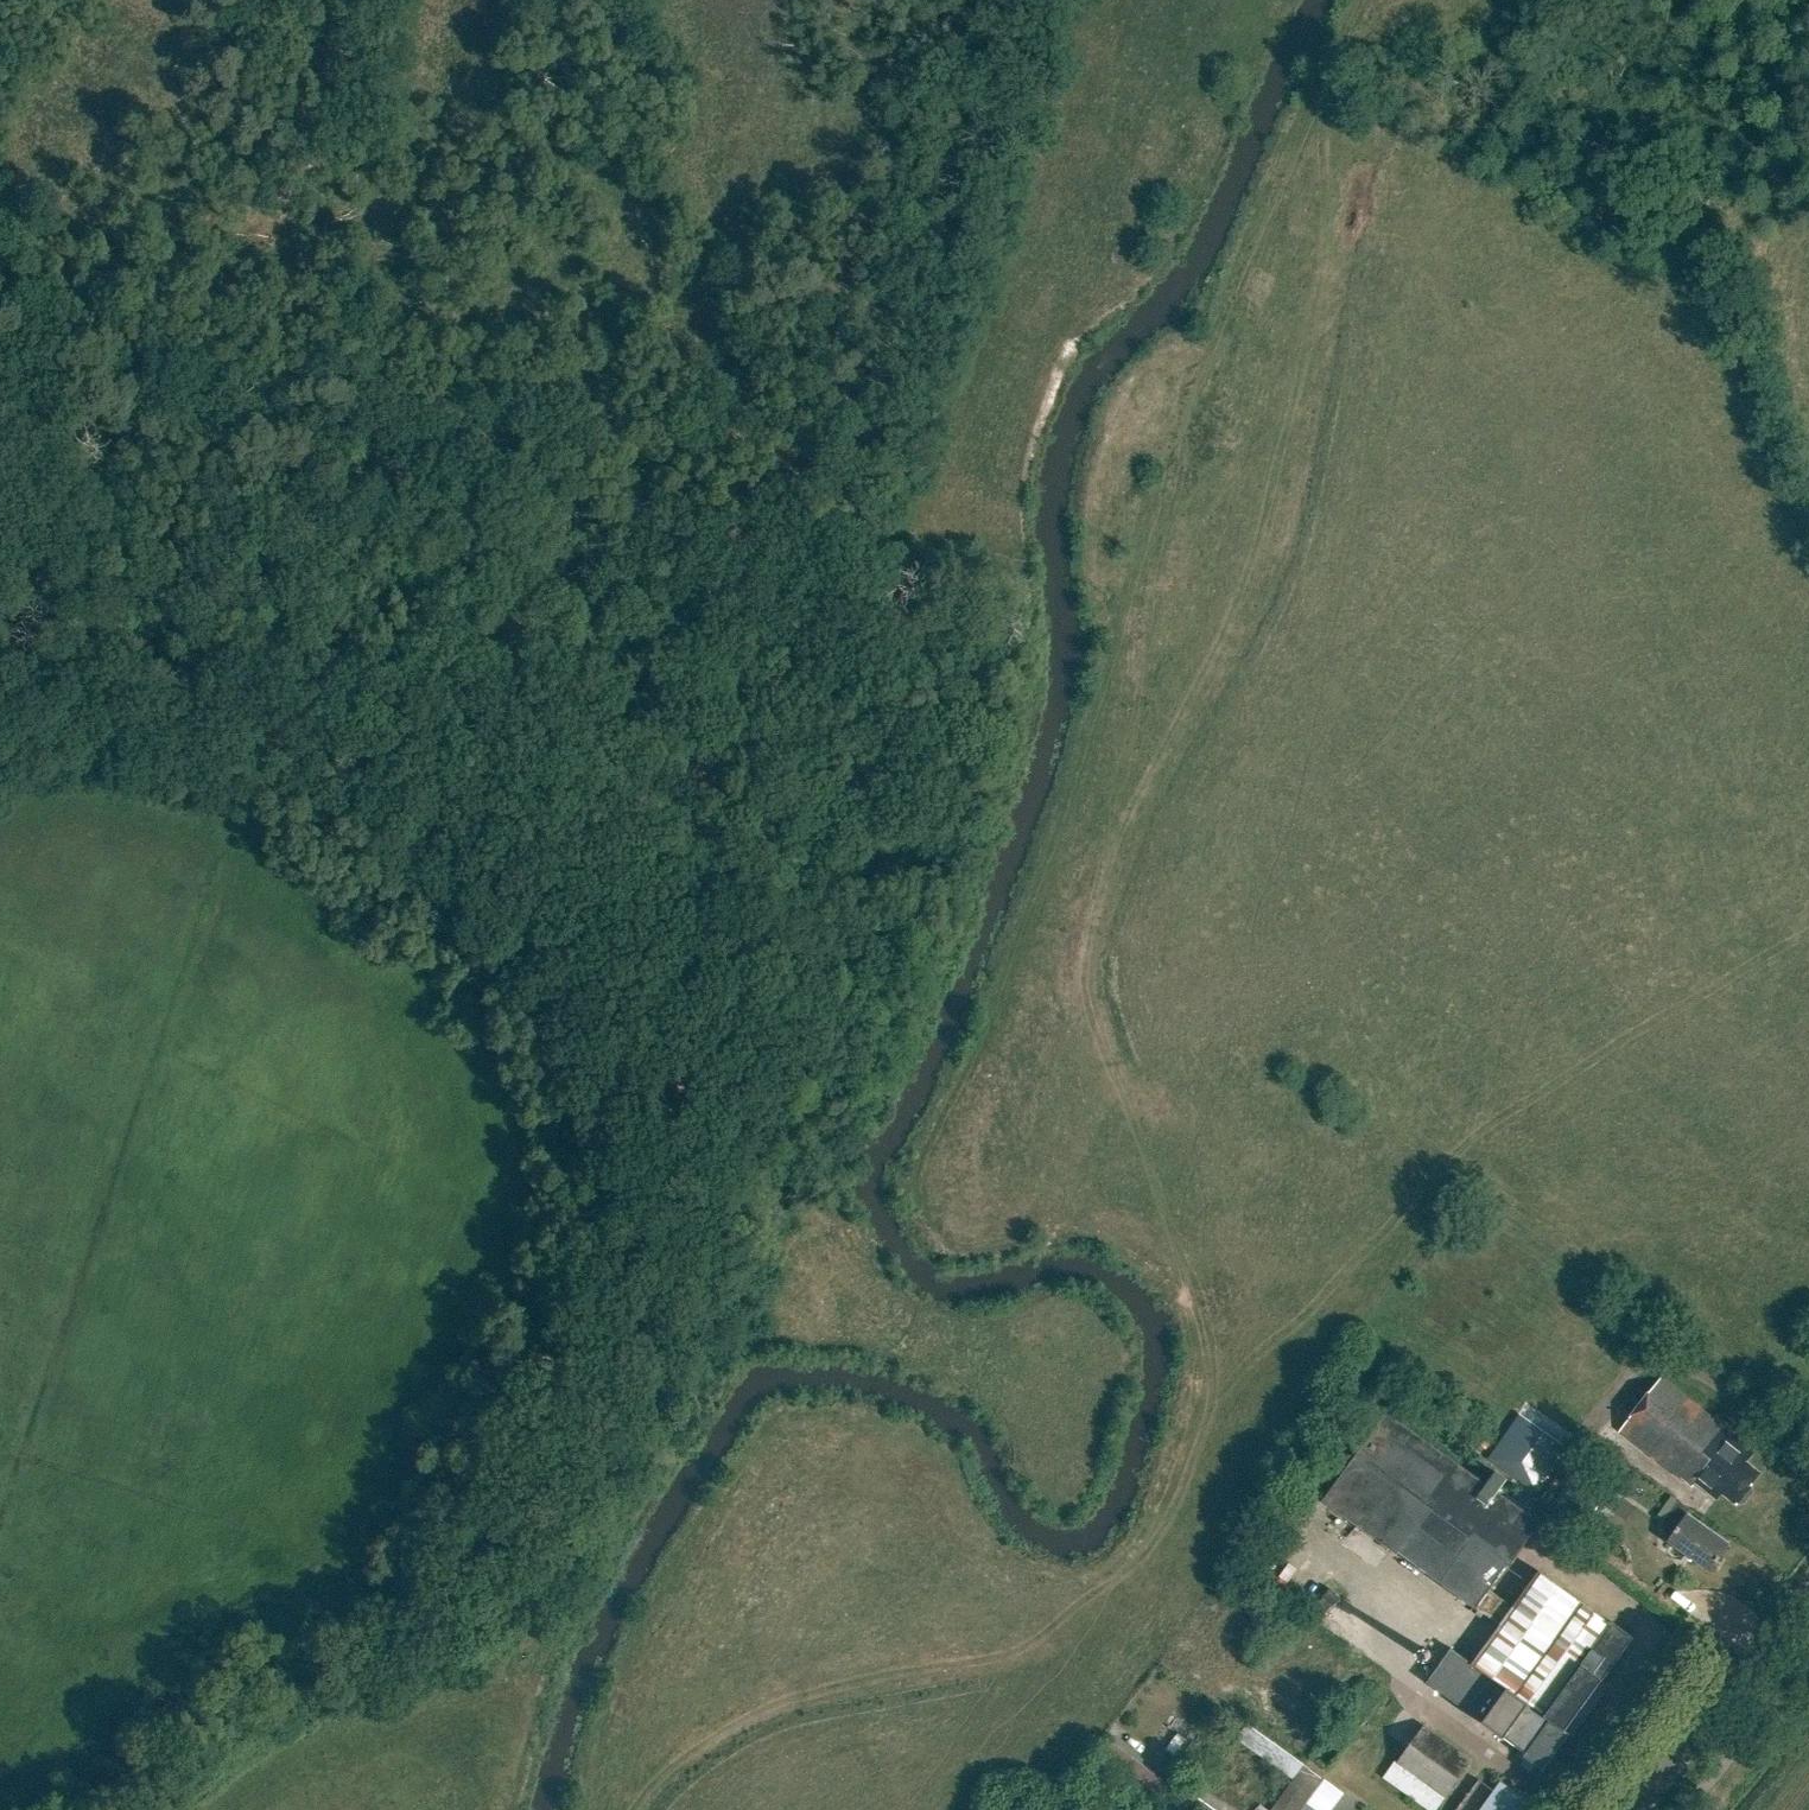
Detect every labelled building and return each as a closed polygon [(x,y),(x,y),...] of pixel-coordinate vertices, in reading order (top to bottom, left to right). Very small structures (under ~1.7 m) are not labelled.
[(1737,1447),(1742,1441),(1661,1378),(1620,1431),(1680,1478),(1681,1476),(1695,1487),(1697,1484),(1712,1496),(1717,1490),(1737,1506),(1746,1505),(1754,1496),(1752,1487),(1761,1475),(1747,1464),(1751,1458),(1737,1447)] [(1498,1473),(1489,1486),(1390,1415),(1327,1503),(1438,1584),(1463,1601),(1476,1611),(1510,1564),(1511,1565),(1541,1524),(1499,1493),(1508,1481),(1498,1473)] [(1483,1461),(1538,1492),(1563,1447),(1508,1417),(1483,1461)] [(1567,1516),(1593,1533),(1618,1497),(1591,1479),(1567,1516)] [(1674,1532),(1667,1541),(1709,1572),(1729,1545),(1689,1516),(1693,1512),(1680,1503),(1664,1524),(1674,1532)] [(1514,1607),(1500,1627),(1474,1663),(1454,1649),(1429,1683),(1459,1705),(1469,1713),(1501,1737),(1502,1735),(1524,1751),(1520,1756),(1542,1771),(1569,1734),(1567,1732),(1635,1638),(1615,1623),(1613,1626),(1540,1573),(1515,1608),(1514,1607)] [(1446,1800),(1473,1764),(1424,1729),(1398,1765),(1446,1800)] [(1106,1743),(1092,1763),(1137,1795),(1152,1775),(1106,1743)] [(1304,1765),(1271,1809),(1300,1809),(1323,1779),(1304,1765)] [(1482,1809),(1524,1809),(1529,1804),(1505,1786),(1498,1795),(1495,1793),(1482,1809)]
